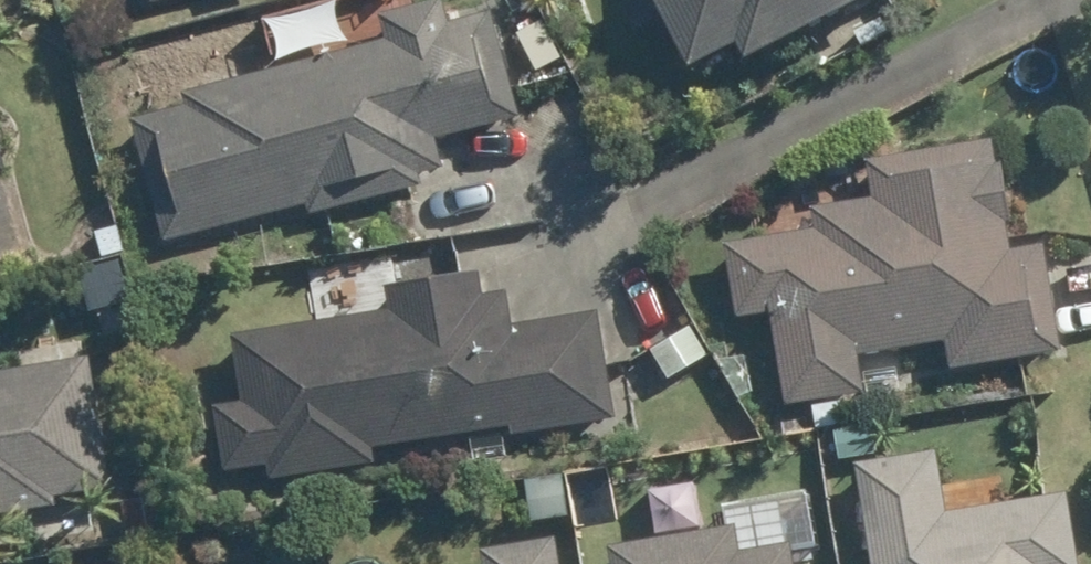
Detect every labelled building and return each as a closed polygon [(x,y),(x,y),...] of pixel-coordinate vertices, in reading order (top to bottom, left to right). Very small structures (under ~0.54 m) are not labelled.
[(384,42),(178,92),(182,105),(128,119),(157,237),(302,201),(304,212),(417,183),(413,173),(437,167),(429,138),(513,118),(486,10),(442,22),(437,0),(433,0),(378,14),(384,42)] [(679,64),(727,38),(735,58),(846,0),(646,0),(679,64)] [(877,17),(851,31),(859,46),(885,33),(877,17)] [(812,229),(722,244),(732,316),(769,310),(785,405),(806,401),(811,430),(844,426),(839,396),(859,393),(852,352),(943,338),(948,367),(1057,351),(1041,245),(1005,251),(1002,223),(1007,223),(997,161),(991,162),(987,138),(862,158),(869,198),(808,208),(812,229)] [(113,223),(90,230),(98,258),(120,251),(113,223)] [(386,312),(228,338),(239,400),(209,405),(219,469),(262,461),(264,479),(368,461),(366,448),(508,425),(509,435),(609,417),(591,310),(508,323),(502,291),(477,295),(473,271),(382,287),(386,312)] [(687,327),(649,349),(665,379),(704,355),(687,327)] [(51,505),(50,495),(104,486),(83,357),(0,369),(0,513),(51,505)] [(852,463),(869,563),(1073,563),(1061,493),(941,512),(932,452),(852,463)] [(578,517),(581,532),(623,523),(613,472),(571,481),(578,517)] [(561,476),(522,484),(530,521),(568,514),(561,476)] [(785,541),(735,550),(730,523),(603,547),(606,563),(789,563),(785,541)] [(479,563),(554,563),(549,537),(476,550),(479,563)]
